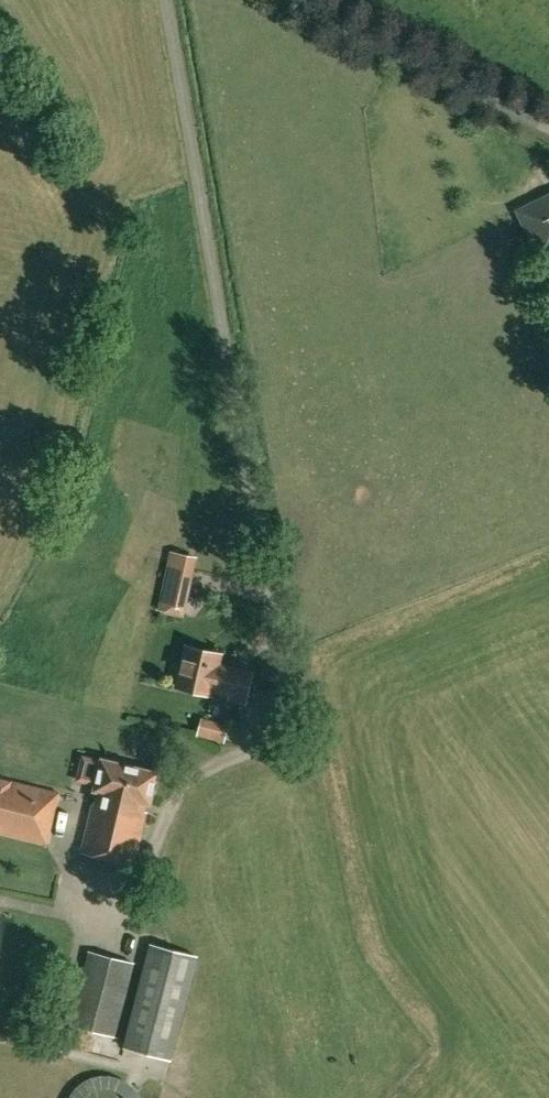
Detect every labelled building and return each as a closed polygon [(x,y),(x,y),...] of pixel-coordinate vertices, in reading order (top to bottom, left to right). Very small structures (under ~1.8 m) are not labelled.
[(548,256),(548,196),(519,211),(543,259),(548,256)] [(171,549),(168,564),(195,571),(199,556),(171,549)] [(185,614),(188,601),(161,594),(158,608),(185,614)] [(189,644),(179,685),(212,693),(214,681),(233,686),(230,697),(245,701),(253,670),(238,667),(237,668),(217,663),(220,652),(189,644)] [(225,743),(229,724),(201,717),(197,736),(225,743)] [(134,864),(147,812),(142,810),(144,802),(150,803),(158,772),(103,758),(95,789),(102,791),(98,805),(93,804),(81,851),(134,864)] [(49,844),(61,792),(0,778),(0,833),(49,844)] [(199,957),(150,943),(123,1046),(172,1059),(199,957)] [(134,962),(88,950),(70,1024),(115,1036),(134,962)]
